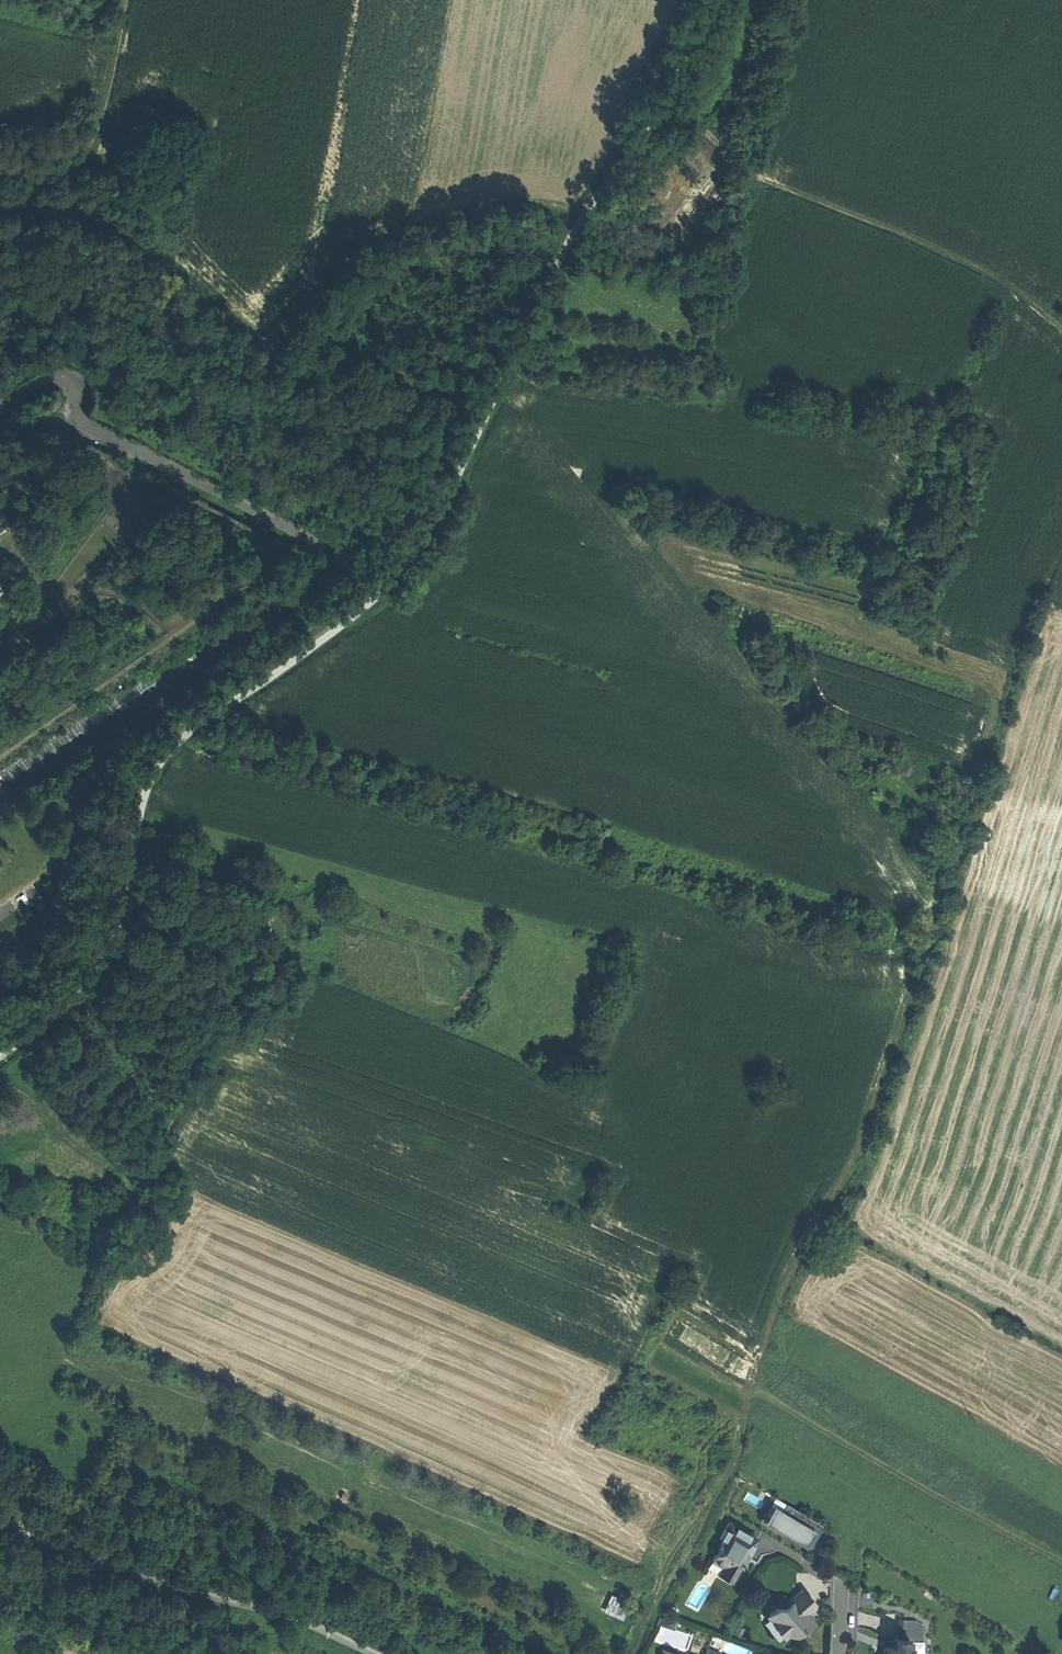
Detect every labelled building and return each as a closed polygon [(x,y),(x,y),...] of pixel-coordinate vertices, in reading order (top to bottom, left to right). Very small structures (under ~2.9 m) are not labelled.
[(31,906),(42,899),(32,884),(23,890),(26,895),(25,896),(31,906)] [(773,1506),(763,1523),(783,1534),(785,1531),(810,1546),(822,1525),(786,1504),(782,1511),(773,1506)] [(718,1574),(731,1582),(739,1567),(738,1566),(740,1562),(742,1562),(745,1558),(747,1554),(746,1553),(749,1548),(750,1548),(756,1538),(728,1522),(720,1538),(723,1540),(711,1560),(722,1567),(718,1574)] [(707,1568),(718,1574),(722,1567),(711,1560),(707,1568)] [(794,1636),(802,1629),(804,1631),(809,1627),(813,1624),(810,1621),(810,1619),(806,1615),(815,1608),(815,1604),(802,1590),(789,1601),(791,1602),(784,1608),(776,1608),(769,1614),(769,1619),(777,1628),(779,1627),(787,1635),(794,1636)] [(773,1604),(776,1608),(784,1608),(791,1602),(789,1601),(783,1594),(773,1604)] [(676,1621),(661,1616),(657,1624),(674,1630),(676,1621)] [(780,1641),(787,1635),(779,1627),(777,1628),(769,1619),(764,1624),(780,1641)] [(902,1620),(902,1640),(909,1640),(921,1641),(921,1624),(915,1620),(902,1620)] [(911,1647),(908,1647),(909,1640),(902,1640),(897,1639),(896,1641),(895,1647),(886,1646),(881,1650),(885,1653),(911,1653),(911,1647)]
